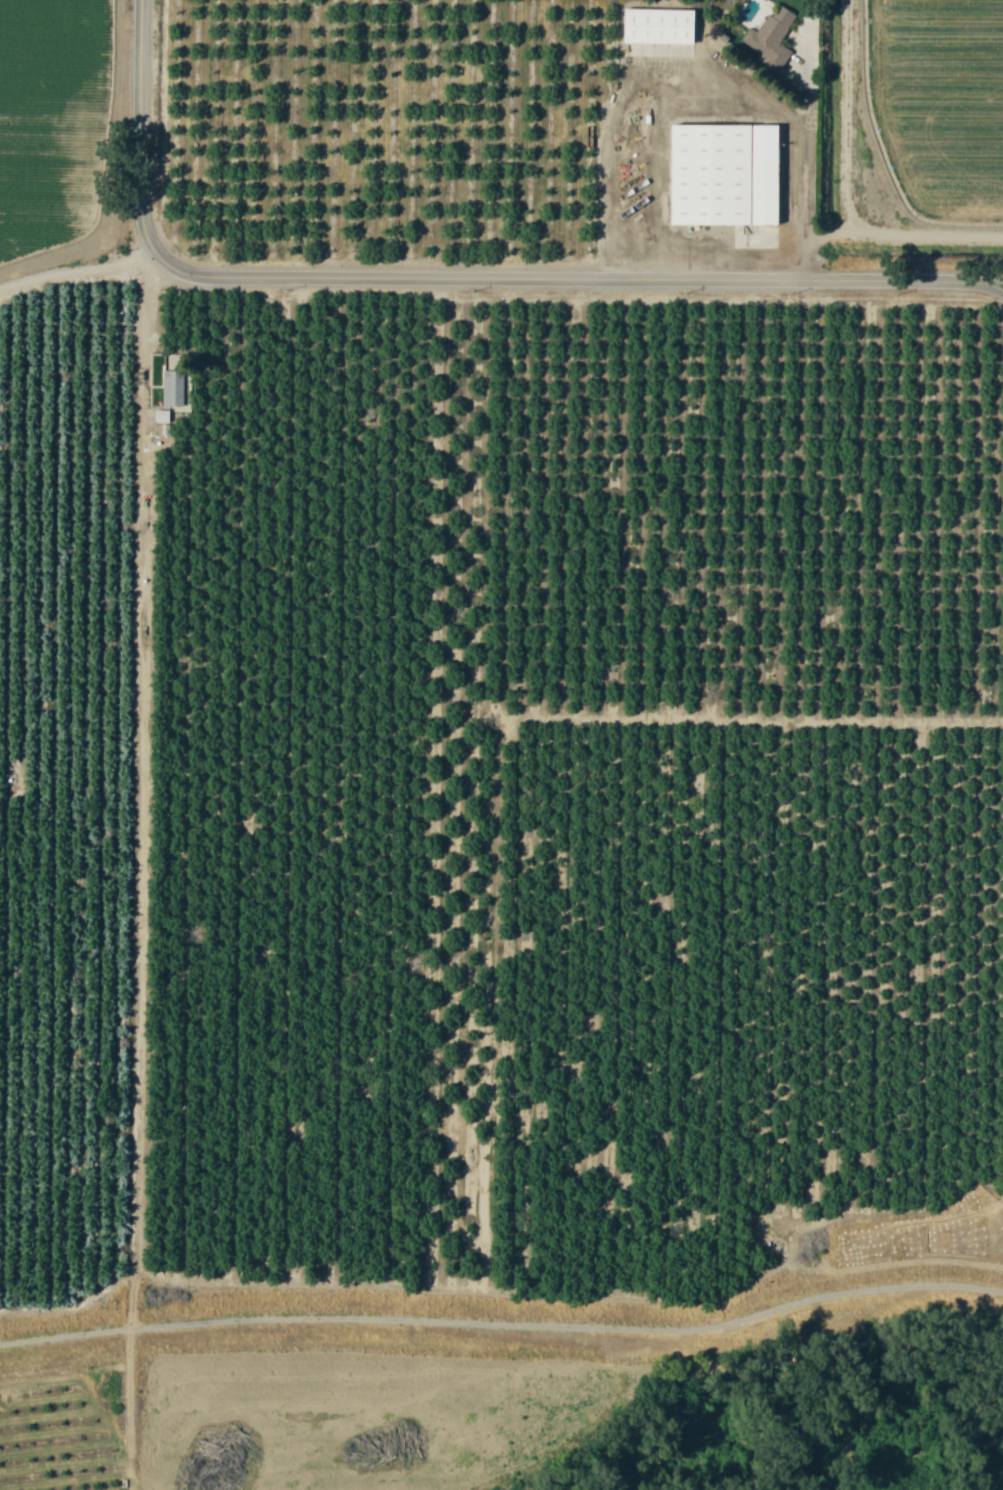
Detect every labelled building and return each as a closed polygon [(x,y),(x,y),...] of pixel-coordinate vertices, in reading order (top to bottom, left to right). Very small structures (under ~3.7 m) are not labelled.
[(691,45),(692,11),(622,9),(621,44),(691,45)] [(666,226),(775,226),(775,127),(667,126),(666,226)] [(184,407),(184,371),(165,370),(164,407),(184,407)] [(148,435),(160,435),(160,422),(148,422),(148,435)]
